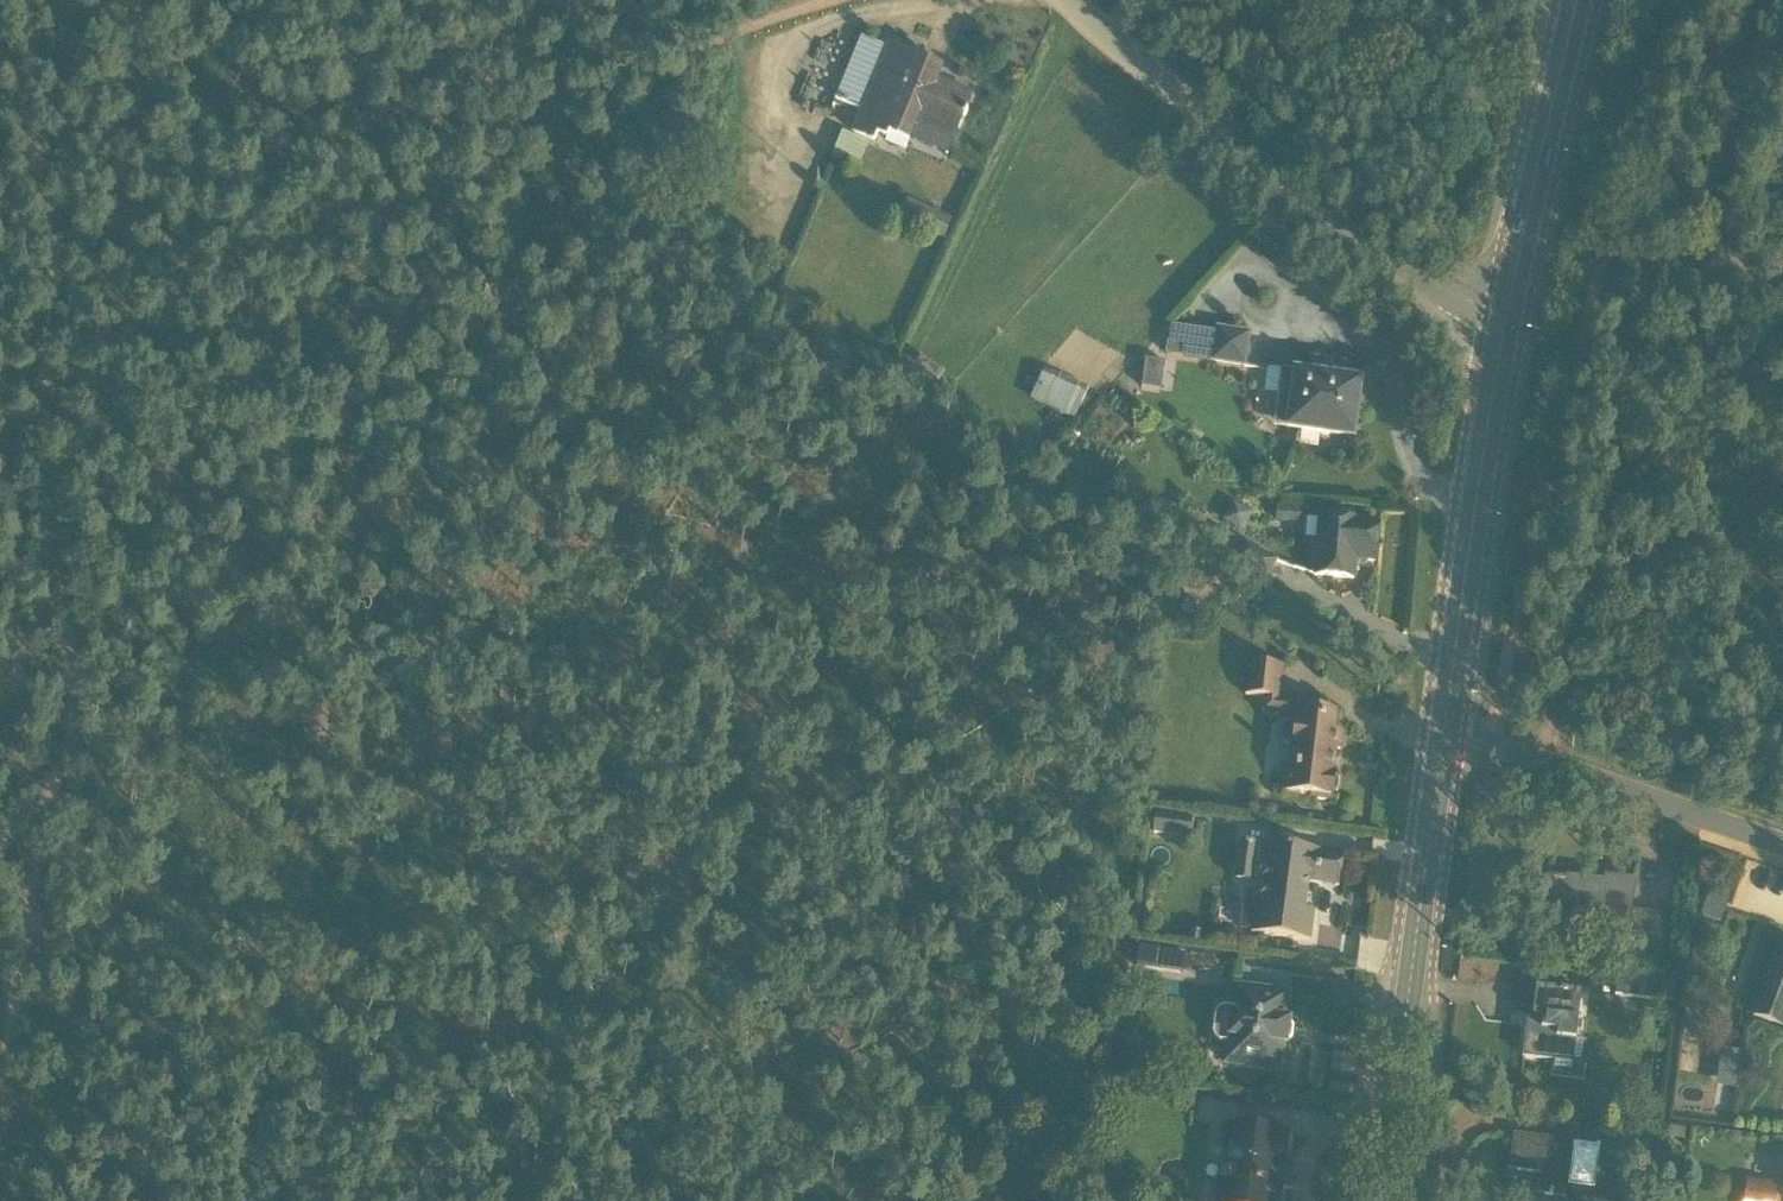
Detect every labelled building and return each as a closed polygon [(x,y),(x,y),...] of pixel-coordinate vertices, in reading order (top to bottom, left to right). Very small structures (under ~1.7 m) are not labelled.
[(973,96),(938,81),(943,70),(862,36),(835,99),(859,109),(849,132),(871,141),(873,136),(902,148),(906,137),(948,155),(973,96)] [(840,134),(829,159),(856,171),(867,145),(840,134)] [(1219,330),(1218,334),(1169,325),(1165,355),(1242,367),(1247,335),(1219,330)] [(1084,388),(1042,370),(1029,399),(1072,417),(1084,388)] [(1362,382),(1280,371),(1272,430),(1354,441),(1362,382)] [(1299,509),(1276,507),(1275,523),(1298,524),(1299,509)] [(1377,523),(1317,517),(1312,576),(1353,580),(1355,561),(1374,563),(1377,523)] [(1333,731),(1336,714),(1317,711),(1318,705),(1279,699),(1284,668),(1248,662),(1243,697),(1261,700),(1259,714),(1283,718),(1279,744),(1292,746),(1289,767),(1282,766),(1278,794),(1330,802),(1341,732),(1333,731)] [(1342,855),(1238,842),(1234,881),(1260,884),(1257,904),(1242,902),(1239,933),(1309,941),(1313,910),(1305,909),(1308,884),(1338,887),(1342,855)] [(1631,890),(1546,879),(1541,922),(1662,937),(1665,916),(1628,911),(1631,890)] [(1778,944),(1749,1019),(1782,1031),(1782,946),(1778,944)] [(1672,954),(1643,950),(1640,973),(1670,976),(1672,954)] [(1673,985),(1616,979),(1614,996),(1671,1003),(1673,985)] [(1579,994),(1516,986),(1513,1015),(1528,1017),(1523,1059),(1552,1062),(1551,1075),(1582,1079),(1586,1043),(1574,1041),(1579,994)] [(1285,998),(1229,991),(1227,1008),(1215,1007),(1210,1042),(1223,1043),(1220,1062),(1276,1069),(1279,1048),(1283,1048),(1286,1025),(1281,1024),(1285,998)] [(1221,1124),(1215,1168),(1227,1170),(1225,1182),(1213,1180),(1210,1200),(1278,1200),(1280,1191),(1289,1192),(1293,1162),(1284,1161),(1287,1133),(1221,1124)] [(1631,1151),(1597,1147),(1600,1130),(1565,1125),(1563,1142),(1513,1135),(1508,1171),(1537,1175),(1534,1195),(1561,1198),(1561,1200),(1624,1200),(1631,1151)] [(1746,1179),(1743,1200),(1773,1200),(1775,1183),(1746,1179)]
